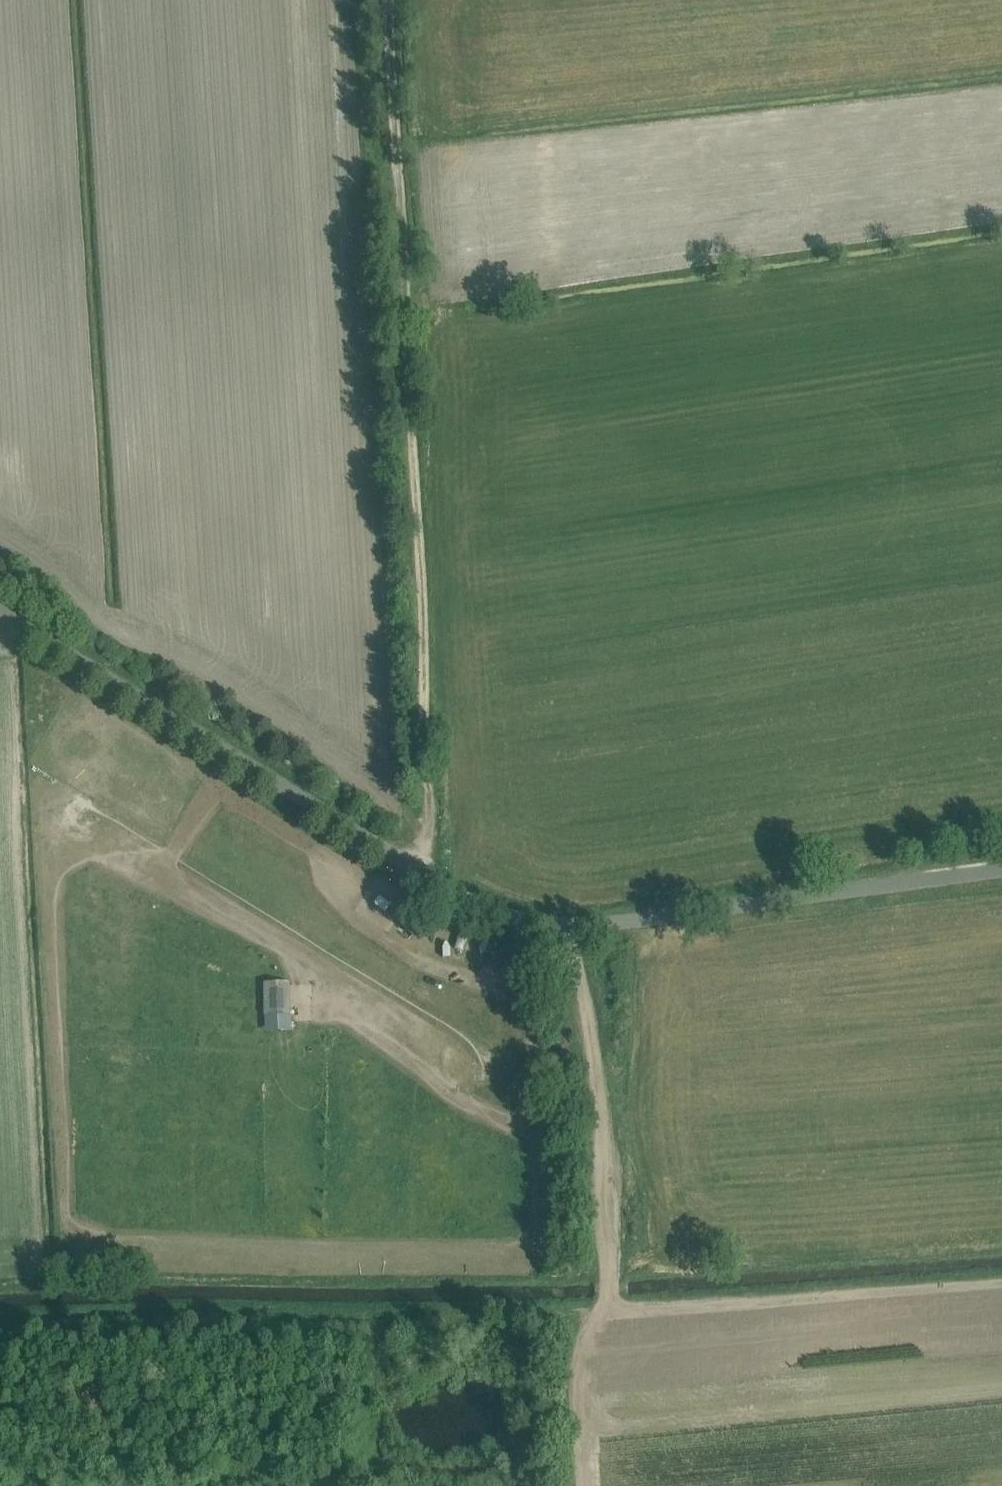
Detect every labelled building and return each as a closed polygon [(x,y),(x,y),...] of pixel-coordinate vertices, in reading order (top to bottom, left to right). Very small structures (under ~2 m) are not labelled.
[(289,983),(263,984),(264,1016),(290,1015),(289,983)]
